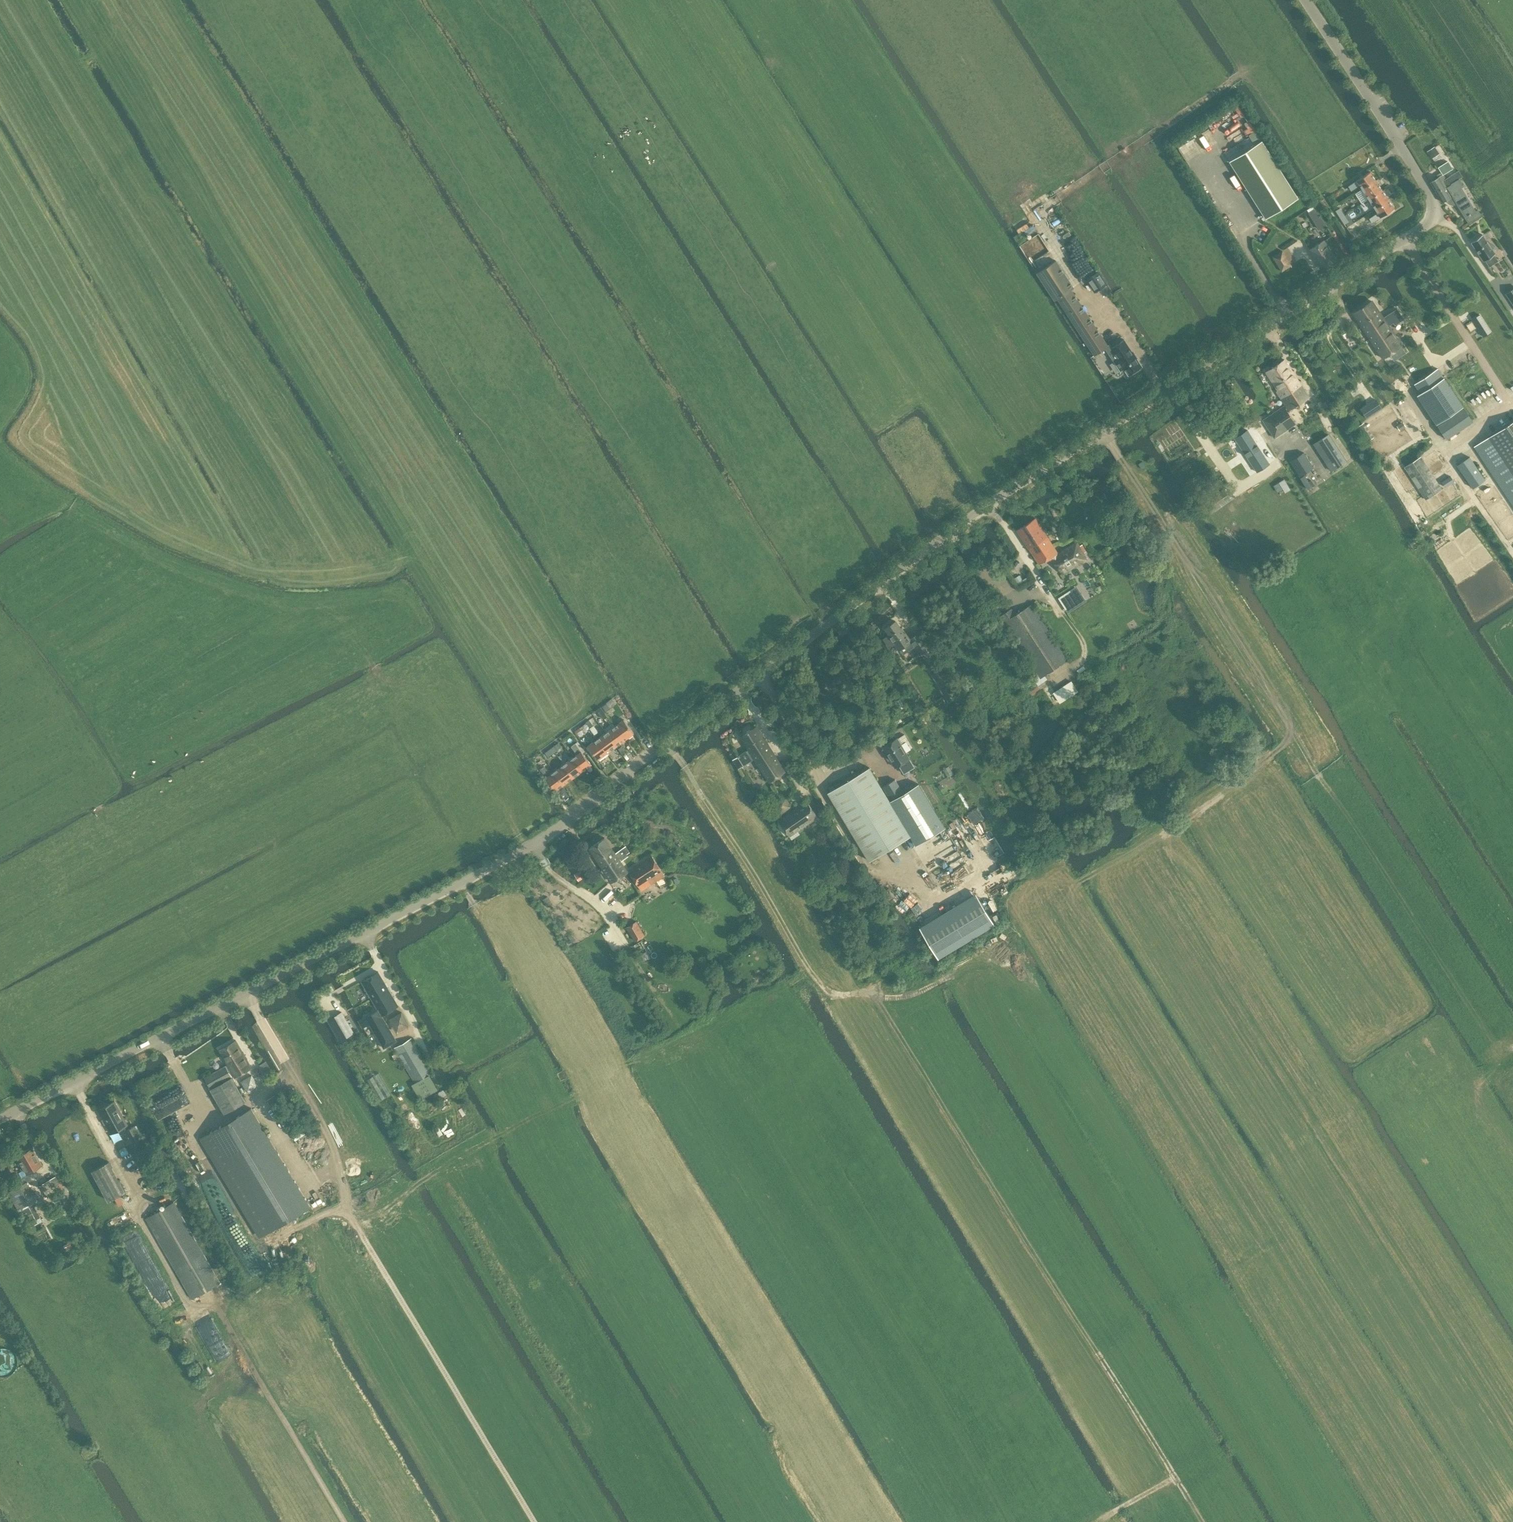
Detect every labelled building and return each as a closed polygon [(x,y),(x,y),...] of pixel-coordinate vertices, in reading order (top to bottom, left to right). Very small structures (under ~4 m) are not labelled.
[(1255,144),(1261,140),(1255,130),(1249,134),(1255,144)] [(1265,218),(1298,198),(1261,140),(1255,144),(1229,160),(1265,218)] [(1432,158),(1439,153),(1435,147),(1434,145),(1427,150),(1428,152),(1432,158)] [(1454,181),(1458,179),(1458,178),(1461,177),(1462,176),(1458,170),(1450,176),(1446,179),(1443,174),(1452,169),(1447,161),(1438,167),(1441,173),(1437,175),(1438,177),(1430,182),(1437,192),(1445,187),(1445,188),(1449,185),(1449,184),(1454,181)] [(1359,184),(1362,189),(1376,181),(1370,171),(1357,180),(1348,186),(1350,190),(1359,184)] [(1456,203),(1457,203),(1465,217),(1468,222),(1481,215),(1477,209),(1473,212),(1471,209),(1473,208),(1468,199),(1466,200),(1458,188),(1463,185),(1458,179),(1454,181),(1449,184),(1449,185),(1445,188),(1445,187),(1437,192),(1443,202),(1448,199),(1449,202),(1449,203),(1450,203),(1451,204),(1452,204),(1454,204),(1456,203)] [(1362,189),(1368,198),(1382,190),(1376,181),(1362,189)] [(1368,198),(1374,207),(1387,199),(1382,190),(1368,198)] [(1393,208),(1393,207),(1387,199),(1374,207),(1378,213),(1369,218),(1371,222),(1380,216),(1380,217),(1393,208)] [(1335,210),(1340,217),(1343,215),(1339,208),(1335,210)] [(1319,216),(1314,209),(1308,213),(1319,229),(1326,225),(1320,216),(1319,216)] [(1471,242),(1484,261),(1495,253),(1492,249),(1494,245),(1488,241),(1487,242),(1482,234),(1471,242)] [(1321,269),(1335,260),(1323,240),(1308,250),(1321,269)] [(1292,265),(1283,250),(1273,257),(1282,271),(1292,265)] [(1073,288),(1055,260),(1037,272),(1055,300),(1057,299),(1094,355),(1107,346),(1070,290),(1073,288)] [(1108,283),(1099,270),(1086,279),(1094,292),(1108,283)] [(1364,331),(1383,318),(1372,301),(1353,314),(1364,331)] [(1395,325),(1404,319),(1397,309),(1383,318),(1364,331),(1383,358),(1401,346),(1388,326),(1393,323),(1395,325)] [(1480,315),(1472,320),(1483,336),(1490,332),(1480,315)] [(1109,344),(1108,346),(1106,348),(1110,355),(1114,353),(1117,358),(1114,361),(1121,371),(1124,368),(1128,375),(1142,366),(1124,339),(1113,347),(1112,348),(1109,344)] [(1288,409),(1308,397),(1284,359),(1265,371),(1278,390),(1276,391),(1288,409)] [(1438,369),(1414,384),(1420,393),(1417,395),(1436,424),(1463,406),(1438,369)] [(1377,412),(1371,402),(1360,409),(1367,419),(1377,412)] [(1274,437),(1294,424),(1283,406),(1262,419),(1274,437)] [(1488,437),(1491,441),(1478,449),(1475,445),(1512,503),(1512,420),(1488,437)] [(1257,472),(1269,464),(1267,460),(1247,430),(1235,438),(1235,439),(1255,469),(1257,472)] [(1341,454),(1328,434),(1317,441),(1330,461),(1341,454)] [(1303,452),(1290,461),(1300,476),(1313,468),(1303,452)] [(1472,488),(1485,479),(1470,457),(1457,466),(1472,488)] [(1457,486),(1451,477),(1446,481),(1451,490),(1457,486)] [(1105,501),(1111,498),(1107,490),(1101,493),(1105,501)] [(1052,545),(1035,518),(1017,530),(1028,548),(1033,556),(1052,545)] [(1086,559),(1083,553),(1086,551),(1082,544),(1079,546),(1076,541),(1057,552),(1052,545),(1033,556),(1038,564),(1050,558),(1062,573),(1086,559)] [(1015,578),(1019,585),(1024,582),(1020,575),(1015,578)] [(1077,601),(1069,590),(1058,598),(1066,609),(1077,601)] [(1041,678),(1067,661),(1030,605),(1015,615),(1011,609),(1000,616),(1041,678)] [(904,633),(903,634),(895,621),(885,627),(890,634),(883,638),(889,647),(894,643),(899,650),(900,649),(903,654),(913,647),(919,655),(929,648),(919,632),(909,639),(904,633)] [(607,716),(601,707),(596,710),(603,719),(607,716)] [(623,720),(614,726),(624,740),(633,733),(623,720)] [(585,723),(574,731),(579,737),(590,729),(585,723)] [(614,726),(606,733),(615,746),(624,740),(614,726)] [(756,761),(772,751),(757,727),(741,737),(749,750),(733,760),(738,768),(754,758),(756,761)] [(606,733),(597,739),(607,753),(615,746),(606,733)] [(895,767),(898,765),(904,774),(914,767),(897,738),(883,747),(883,748),(882,750),(885,755),(887,754),(895,767)] [(598,759),(607,753),(597,739),(588,746),(598,759)] [(577,754),(573,757),(583,770),(591,764),(581,751),(580,751),(575,744),(571,746),(577,754)] [(548,756),(554,751),(551,748),(545,753),(548,756)] [(772,751),(756,761),(767,778),(765,780),(766,782),(768,781),(769,781),(785,771),(772,751)] [(583,770),(573,757),(563,764),(573,777),(582,771),(583,770)] [(563,764),(555,770),(564,784),(573,777),(563,764)] [(555,790),(564,784),(555,770),(550,774),(544,766),(540,769),(546,777),(555,790)] [(910,836),(890,802),(869,767),(828,792),(869,861),(910,836)] [(883,787),(890,799),(902,791),(895,779),(883,787)] [(945,827),(919,784),(890,802),(910,836),(915,845),(945,827)] [(789,836),(817,816),(807,801),(778,821),(789,836)] [(617,858),(618,859),(620,858),(622,860),(627,856),(626,854),(628,852),(624,847),(614,853),(604,838),(589,848),(602,868),(617,858)] [(651,856),(628,871),(641,890),(664,876),(651,856)] [(617,858),(602,868),(611,882),(627,872),(618,859),(617,858)] [(637,921),(626,927),(635,941),(645,935),(637,921)] [(361,981),(371,998),(380,993),(383,997),(390,992),(378,971),(361,981)] [(362,1027),(363,1026),(369,1023),(383,1047),(396,1040),(381,1014),(397,1005),(390,992),(383,997),(380,993),(371,998),(377,1008),(358,1020),(362,1027)] [(354,1033),(342,1012),(327,1020),(339,1041),(354,1033)] [(394,1048),(397,1052),(392,1055),(396,1062),(401,1059),(415,1082),(412,1084),(420,1099),(437,1089),(428,1074),(431,1073),(411,1038),(394,1048)] [(245,1101),(232,1075),(233,1075),(234,1077),(251,1067),(235,1040),(218,1049),(227,1064),(204,1077),(224,1113),(245,1101)] [(111,1133),(127,1125),(114,1101),(99,1110),(111,1133)] [(200,1137),(259,1236),(309,1207),(250,1108),(200,1137)] [(132,1143),(141,1138),(134,1125),(126,1130),(132,1143)] [(22,1169),(18,1172),(21,1176),(40,1165),(30,1147),(14,1156),(22,1169)] [(108,1201),(124,1192),(108,1161),(92,1170),(108,1201)] [(46,1198),(62,1189),(54,1176),(39,1185),(46,1198)] [(21,1183),(3,1193),(13,1211),(31,1201),(21,1183)] [(145,1217),(191,1299),(219,1283),(173,1202),(145,1217)] [(29,1222),(38,1217),(31,1204),(19,1211),(23,1217),(26,1216),(29,1222)] [(15,1359),(15,1356),(14,1353),(13,1351),(11,1349),(9,1347),(7,1346),(4,1345),(1,1345),(0,1345),(0,1373),(3,1373),(6,1372),(9,1371),(11,1370),(13,1367),(14,1365),(15,1362),(15,1359)]
